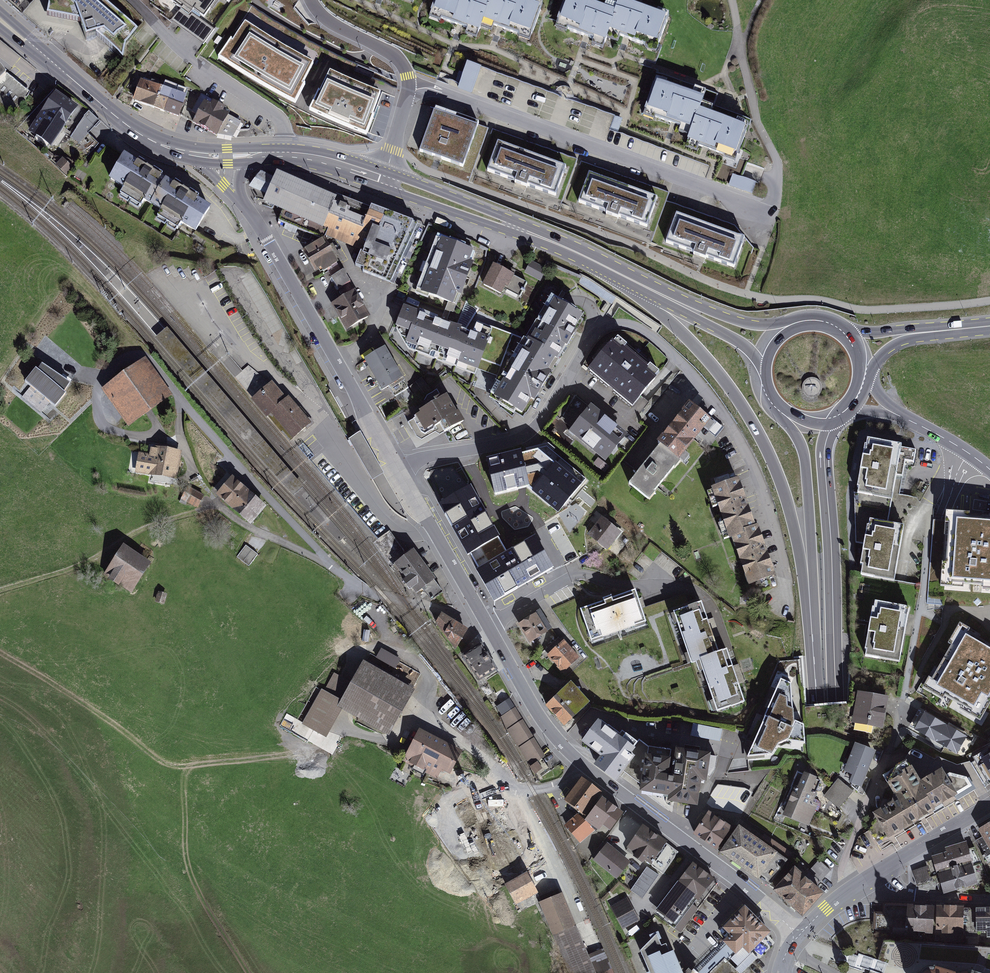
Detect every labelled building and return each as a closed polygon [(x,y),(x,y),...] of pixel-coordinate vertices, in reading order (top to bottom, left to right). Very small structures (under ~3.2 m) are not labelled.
[(56,1),(53,22),(87,28),(92,46),(101,45),(127,65),(128,50),(140,35),(100,0),(55,0),(56,1)] [(210,24),(224,0),(171,0),(210,24)] [(484,0),(434,0),(427,21),(458,32),(478,38),(483,25),(499,30),(530,41),(541,9),(513,0),(487,0),(487,1),(484,0)] [(572,0),(566,0),(556,30),(585,41),(607,48),(611,36),(625,42),(658,52),(669,20),(618,3),(614,14),(572,0)] [(286,31),(251,9),(216,63),(301,111),(365,138),(383,86),(337,69),(341,60),(303,41),(286,31)] [(467,60),(459,88),(473,92),(481,64),(467,60)] [(12,109),(26,91),(5,75),(0,68),(0,100),(12,109)] [(706,95),(646,75),(633,114),(672,127),(680,130),(676,141),(704,151),(726,158),(739,119),(702,107),(706,95)] [(191,101),(143,85),(136,106),(184,122),(191,101)] [(51,109),(48,107),(34,129),(45,136),(53,123),(67,132),(82,109),(60,95),(51,109)] [(212,104),(205,100),(193,121),(220,135),(233,135),(241,121),(222,111),(224,106),(214,101),(212,104)] [(480,127),(436,110),(420,151),(465,168),(480,127)] [(70,135),(80,144),(89,134),(99,143),(111,131),(90,112),(70,135)] [(568,168),(499,143),(489,171),(558,195),(568,168)] [(210,207),(126,155),(111,179),(195,231),(210,207)] [(65,162),(57,169),(65,178),(73,171),(65,162)] [(760,181),(765,169),(748,162),(743,174),(760,181)] [(261,170),(249,186),(265,193),(263,199),(283,209),(279,219),(321,237),(325,236),(326,235),(360,249),(355,265),(363,268),(362,272),(391,283),(418,223),(277,169),(273,176),(261,170)] [(660,198),(590,173),(579,203),(649,228),(660,198)] [(733,174),(730,186),(753,192),(756,180),(733,174)] [(750,238),(676,213),(666,244),(739,269),(750,238)] [(325,236),(303,248),(315,270),(321,266),(324,270),(339,261),(325,236)] [(444,245),(425,300),(460,312),(480,257),(444,245)] [(548,273),(532,265),(527,276),(543,284),(548,273)] [(343,268),(331,276),(338,288),(351,280),(343,268)] [(495,270),(485,289),(501,297),(505,291),(522,300),(529,288),(495,270)] [(355,288),(330,302),(346,329),(371,315),(355,288)] [(582,320),(554,305),(531,343),(478,323),(473,338),(404,310),(397,329),(410,350),(477,374),(479,370),(498,376),(491,396),(524,417),(582,320)] [(165,328),(155,337),(224,417),(278,479),(293,495),(302,487),(165,328)] [(617,337),(588,373),(633,411),(663,375),(617,337)] [(385,344),(363,357),(382,390),(389,386),(395,396),(410,387),(385,344)] [(145,362),(106,390),(130,423),(169,395),(145,362)] [(41,376),(37,373),(25,388),(58,414),(69,399),(66,397),(74,387),(48,367),(41,376)] [(272,380),(251,398),(266,416),(271,412),(293,438),(312,422),(289,394),(286,397),(272,380)] [(445,399),(407,420),(417,438),(422,440),(435,432),(441,435),(460,424),(445,399)] [(712,423),(692,407),(660,447),(680,463),(712,423)] [(590,410),(568,436),(607,469),(629,443),(590,410)] [(384,473),(360,430),(348,438),(372,480),(384,473)] [(902,443),(902,439),(868,432),(867,438),(865,437),(857,481),(859,481),(858,487),(893,495),(896,474),(903,474),(906,458),(915,459),(916,447),(902,443)] [(303,443),(298,447),(310,459),(314,456),(303,443)] [(540,449),(484,461),(494,504),(526,498),(531,498),(557,521),(587,481),(546,447),(540,449)] [(180,454),(153,449),(151,457),(140,455),(137,473),(176,479),(180,454)] [(678,467),(658,451),(630,487),(650,503),(678,467)] [(732,468),(710,476),(730,530),(752,522),(732,468)] [(459,472),(436,484),(447,502),(438,506),(476,571),(473,572),(493,606),(555,574),(536,537),(515,548),(508,551),(495,527),(475,489),(470,488),(459,472)] [(264,508),(232,481),(219,496),(251,523),(264,508)] [(947,504),(946,515),(950,515),(947,556),(941,556),(940,581),(989,585),(989,511),(969,509),(970,506),(947,504)] [(905,519),(871,513),(869,520),(867,519),(861,558),(863,559),(861,571),(894,577),(905,519)] [(602,519),(587,537),(607,554),(622,536),(602,519)] [(756,522),(734,531),(754,587),(776,578),(756,522)] [(401,563),(432,602),(446,591),(415,552),(410,556),(391,533),(377,544),(395,567),(401,563)] [(152,559),(124,540),(103,572),(131,590),(152,559)] [(257,555),(246,546),(237,557),(249,566),(257,555)] [(157,590),(155,601),(164,603),(167,593),(157,590)] [(637,591),(586,610),(598,641),(649,622),(637,591)] [(910,602),(875,595),(874,602),(872,601),(864,644),(866,644),(865,650),(900,657),(910,602)] [(701,603),(676,613),(694,661),(720,651),(701,603)] [(517,621),(530,640),(552,626),(539,606),(517,621)] [(433,622),(455,648),(469,625),(441,609),(433,622)] [(969,626),(970,623),(960,617),(948,638),(951,640),(932,673),(929,671),(923,682),(943,693),(945,689),(972,705),(970,710),(980,716),(989,698),(989,693),(989,691),(989,638),(969,626)] [(546,653),(563,671),(580,655),(564,637),(546,653)] [(462,651),(478,679),(498,666),(482,639),(462,651)] [(723,710),(747,700),(727,650),(703,660),(723,710)] [(346,708),(391,734),(417,689),(367,660),(353,684),(336,674),(326,690),(324,689),(303,723),(329,738),(346,708)] [(798,662),(781,663),(746,744),(749,758),(771,757),(777,747),(788,744),(804,745),(798,662)] [(548,705),(566,726),(587,704),(567,684),(548,705)] [(889,694),(857,688),(852,721),(855,722),(854,728),(872,731),(873,725),(883,727),(889,694)] [(499,716),(539,777),(550,768),(542,757),(546,755),(509,697),(496,706),(502,715),(499,716)] [(921,710),(910,728),(957,755),(968,737),(921,710)] [(595,760),(616,775),(622,768),(635,750),(631,747),(639,737),(623,726),(620,729),(598,714),(581,736),(601,751),(595,760)] [(722,728),(693,722),(691,734),(720,740),(722,728)] [(459,754),(420,735),(406,764),(435,778),(438,772),(448,777),(459,754)] [(639,736),(639,737),(631,747),(635,750),(622,768),(639,782),(645,746),(648,747),(648,743),(639,736)] [(856,740),(844,769),(852,771),(849,780),(851,781),(852,786),(859,790),(876,747),(856,740)] [(675,746),(648,741),(648,743),(648,747),(645,746),(639,782),(639,785),(668,790),(675,746)] [(676,741),(675,746),(668,790),(667,796),(698,801),(702,774),(707,774),(711,746),(676,741)] [(981,753),(989,769),(989,748),(981,753)] [(883,788),(868,826),(870,829),(877,841),(928,810),(972,783),(966,774),(950,770),(947,772),(942,762),(920,775),(910,759),(901,764),(902,766),(888,776),(892,782),(883,788)] [(795,782),(782,813),(809,824),(815,810),(818,812),(821,806),(821,802),(818,799),(814,797),(822,778),(817,776),(818,773),(804,767),(797,783),(795,782)] [(838,777),(824,795),(839,807),(854,790),(838,777)] [(567,798),(584,813),(599,795),(582,781),(567,798)] [(512,842),(526,870),(546,860),(517,801),(509,805),(501,790),(484,799),(507,844),(512,842)] [(610,829),(623,812),(603,797),(590,814),(610,829)] [(580,844),(594,829),(567,804),(560,811),(567,826),(580,844)] [(692,831),(716,848),(733,824),(709,807),(692,831)] [(981,835),(975,838),(988,861),(989,860),(989,818),(976,826),(981,835)] [(720,848),(769,883),(788,856),(739,821),(720,848)] [(664,874),(679,850),(641,826),(626,849),(664,874)] [(929,864),(912,870),(918,885),(936,880),(935,876),(939,875),(944,892),(979,882),(978,881),(989,877),(974,845),(969,847),(966,839),(945,845),(946,849),(931,853),(933,858),(928,860),(929,864)] [(629,864),(602,843),(591,857),(618,878),(629,864)] [(773,886),(802,912),(825,887),(819,882),(831,869),(819,858),(807,872),(795,862),(773,886)] [(681,921),(714,878),(693,863),(661,906),(681,921)] [(660,875),(647,866),(633,887),(645,896),(660,875)] [(507,886),(518,905),(538,893),(528,874),(507,886)] [(543,903),(576,972),(598,972),(561,894),(543,903)] [(627,898),(613,906),(625,926),(639,917),(627,898)] [(935,903),(886,901),(886,914),(877,914),(876,928),(893,929),(892,933),(915,934),(915,930),(925,930),(925,932),(933,932),(935,903)] [(964,902),(936,901),(936,928),(942,928),(942,931),(955,932),(955,929),(964,929),(964,902)] [(965,903),(965,936),(978,936),(978,929),(987,929),(987,936),(989,936),(989,903),(965,903)] [(751,946),(769,929),(746,905),(727,924),(734,931),(726,938),(737,949),(731,955),(745,969),(760,955),(751,946)] [(660,930),(642,949),(654,972),(681,972),(660,930)] [(720,950),(700,970),(702,972),(741,972),(743,972),(720,950)] [(916,972),(989,972),(989,970),(968,964),(959,968),(935,961),(935,963),(930,962),(927,962),(924,964),(922,967),(918,966),(916,972)]
